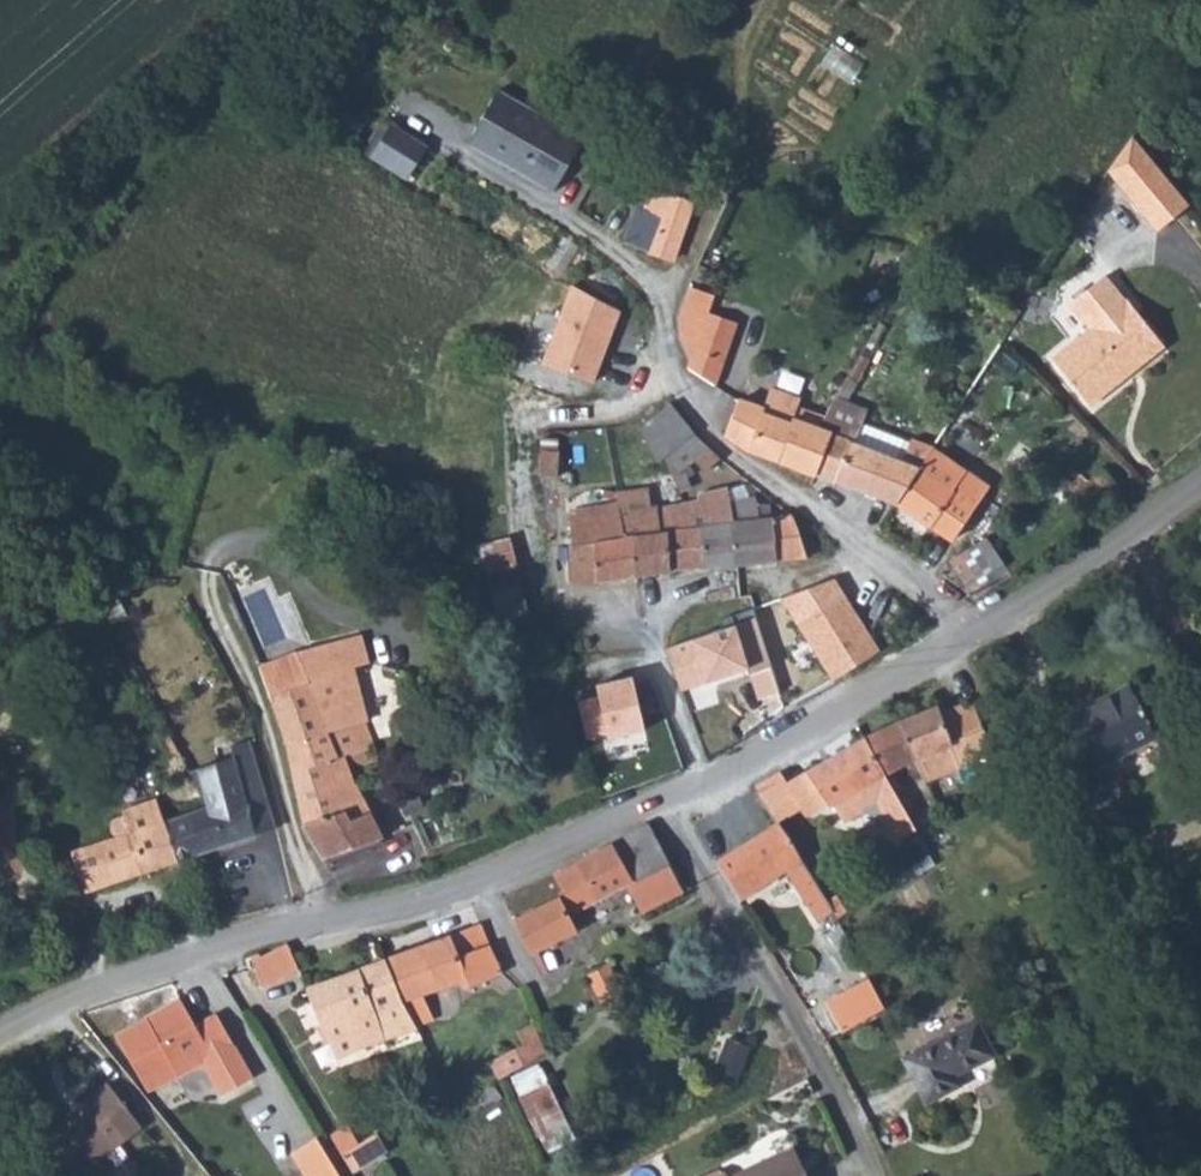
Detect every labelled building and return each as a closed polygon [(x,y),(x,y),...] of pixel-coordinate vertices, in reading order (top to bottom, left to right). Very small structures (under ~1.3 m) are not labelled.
[(615,129),(592,112),(583,123),(518,79),(481,126),(572,188),(610,141),(607,140),(615,129)] [(420,163),(443,129),(404,106),(396,119),(384,111),(369,133),(420,163)] [(1157,133),(1132,169),(1179,228),(1200,209),(1200,185),(1157,133)] [(713,222),(680,202),(651,252),(687,275),(713,222)] [(622,310),(572,283),(539,366),(595,384),(622,310)] [(710,285),(691,316),(691,336),(700,357),(734,300),(710,285)] [(1150,299),(1078,358),(1114,401),(1152,370),(1145,360),(1178,334),(1150,299)] [(749,326),(729,317),(724,324),(714,337),(710,350),(738,359),(749,326)] [(714,337),(700,357),(705,369),(710,350),(714,337)] [(738,359),(710,350),(705,369),(704,374),(726,391),(738,359)] [(678,404),(642,427),(657,455),(701,432),(678,404)] [(809,418),(785,408),(778,416),(755,409),(738,451),(827,482),(843,439),(832,434),(806,425),(809,418)] [(540,471),(557,473),(560,430),(543,429),(540,471)] [(701,432),(657,455),(667,475),(674,471),(681,483),(709,468),(728,483),(736,477),(742,482),(751,474),(701,432)] [(933,469),(843,439),(827,482),(904,517),(933,469)] [(945,449),(933,469),(904,517),(935,536),(978,470),(945,449)] [(1103,471),(1096,478),(1086,469),(1072,482),(1100,510),(1120,488),(1103,471)] [(978,470),(935,536),(957,551),(1001,485),(978,470)] [(733,496),(702,499),(703,509),(705,535),(736,533),(734,508),(733,496)] [(776,506),(734,508),(736,533),(742,566),(812,557),(808,513),(777,517),(776,506)] [(625,507),(578,513),(577,543),(572,543),(577,584),(639,578),(637,534),(627,535),(626,516),(625,507)] [(736,533),(705,535),(703,509),(691,511),(672,514),(676,573),(742,566),(736,533)] [(672,514),(626,516),(627,535),(637,534),(639,578),(676,573),(672,514)] [(984,555),(952,587),(979,614),(1016,582),(984,555)] [(836,579),(782,597),(832,682),(879,652),(836,579)] [(273,603),(219,623),(233,647),(284,626),(273,603)] [(736,626),(669,648),(681,692),(749,673),(736,626)] [(373,653),(309,668),(316,697),(381,683),(373,653)] [(771,665),(749,673),(759,700),(779,694),(771,665)] [(342,750),(316,697),(309,668),(267,681),(308,825),(328,872),(392,853),(366,790),(358,774),(390,762),(382,736),(342,750)] [(607,743),(646,729),(633,676),(594,686),(596,697),(579,701),(587,741),(605,736),(607,743)] [(1068,725),(1095,779),(1155,745),(1177,781),(1200,767),(1200,765),(1173,714),(1148,728),(1128,693),(1068,725)] [(974,713),(950,723),(947,717),(914,729),(932,776),(937,793),(978,775),(970,751),(988,744),(996,767),(1001,764),(985,715),(977,719),(974,713)] [(914,729),(875,749),(902,801),(931,856),(937,869),(959,853),(941,804),(922,810),(913,782),(932,776),(914,729)] [(988,744),(970,751),(978,775),(996,767),(988,744)] [(267,836),(253,799),(231,745),(212,750),(217,768),(196,774),(213,805),(167,821),(179,860),(267,836)] [(875,749),(816,779),(848,830),(851,828),(902,801),(875,749)] [(390,762),(358,774),(366,790),(395,779),(390,762)] [(819,888),(768,799),(750,811),(769,837),(724,867),(747,906),(789,880),(802,901),(819,888)] [(161,801),(119,813),(125,834),(77,848),(81,864),(88,887),(179,860),(167,821),(161,801)] [(902,801),(851,828),(860,844),(879,834),(901,841),(914,865),(931,856),(902,801)] [(13,885),(29,876),(19,854),(15,855),(17,812),(0,811),(0,861),(13,885)] [(649,836),(565,882),(574,900),(524,926),(541,962),(594,935),(589,924),(619,909),(615,900),(638,886),(669,867),(649,836)] [(669,867),(638,886),(654,914),(687,896),(669,867)] [(826,900),(812,911),(835,943),(847,937),(837,919),(826,900)] [(84,904),(63,909),(66,923),(86,918),(84,904)] [(837,919),(847,937),(856,930),(847,914),(837,919)] [(485,928),(458,936),(468,957),(494,946),(485,928)] [(468,957),(458,936),(428,947),(445,993),(465,985),(467,992),(506,976),(494,946),(468,957)] [(285,945),(254,951),(266,984),(295,977),(285,945)] [(428,947),(389,960),(407,1004),(420,1036),(435,1029),(423,1001),(445,993),(428,947)] [(254,951),(224,957),(237,993),(266,984),(254,951)] [(607,1013),(633,1003),(615,958),(590,968),(607,1013)] [(389,960),(362,969),(381,1015),(407,1004),(389,960)] [(362,969),(302,991),(327,1058),(352,1051),(345,1028),(366,1022),(376,1044),(391,1038),(381,1015),(362,969)] [(181,1002),(106,1033),(133,1092),(231,1051),(217,1018),(191,1028),(181,1002)] [(528,1038),(509,1047),(515,1060),(486,1079),(493,1092),(546,1057),(533,1021),(524,1025),(528,1038)] [(982,1031),(922,1059),(942,1106),(963,1095),(958,1084),(998,1065),(982,1031)] [(942,1106),(922,1059),(906,1067),(927,1112),(942,1106)] [(66,1107),(70,1114),(28,1149),(47,1175),(75,1175),(128,1132),(92,1086),(66,1107)] [(317,1164),(308,1149),(282,1164),(289,1175),(324,1175),(317,1164)] [(339,1167),(330,1155),(317,1164),(324,1175),(367,1175),(355,1159),(339,1167)] [(794,1155),(749,1175),(804,1175),(794,1155)]
